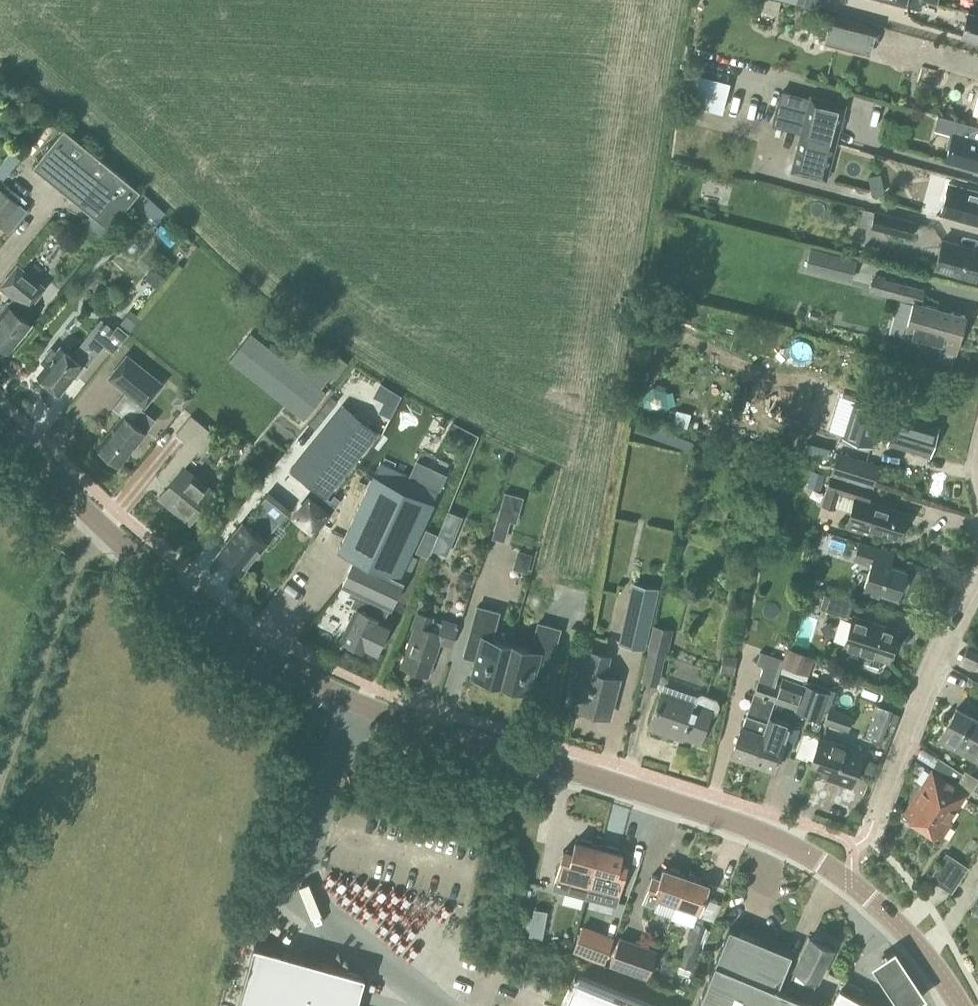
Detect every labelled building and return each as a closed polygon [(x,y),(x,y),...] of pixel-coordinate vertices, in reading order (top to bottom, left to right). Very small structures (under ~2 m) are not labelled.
[(819,10),(821,0),(782,0),(819,10)] [(919,10),(922,0),(887,0),(919,10)] [(825,45),(869,56),(876,29),(832,18),(825,45)] [(717,110),(725,80),(688,71),(680,101),(717,110)] [(801,135),(834,144),(844,104),(812,96),(801,135)] [(793,128),(796,117),(767,110),(765,121),(793,128)] [(958,122),(946,162),(977,171),(977,128),(958,122)] [(142,191),(64,127),(33,165),(110,229),(142,191)] [(834,144),(801,135),(792,172),(824,181),(834,144)] [(16,153),(6,147),(0,157),(0,172),(3,174),(16,153)] [(941,212),(977,222),(977,191),(949,183),(941,212)] [(0,188),(0,224),(1,225),(18,202),(0,188)] [(872,227),(871,229),(911,238),(914,223),(875,213),(872,227)] [(57,223),(53,229),(54,235),(59,239),(65,239),(69,235),(69,228),(64,223),(57,223)] [(944,241),(936,268),(976,279),(977,269),(977,250),(944,241)] [(811,247),(806,267),(851,279),(856,259),(811,247)] [(19,264),(1,286),(14,297),(10,302),(7,300),(0,309),(0,311),(2,312),(0,315),(0,344),(9,351),(32,323),(23,315),(46,287),(19,264)] [(874,276),(870,290),(915,302),(905,339),(956,352),(959,343),(966,315),(929,306),(921,303),(925,290),(874,276)] [(131,310),(118,325),(129,334),(137,323),(136,323),(141,318),(131,310)] [(48,365),(40,376),(43,377),(42,383),(45,385),(50,385),(60,391),(74,374),(78,377),(87,366),(85,365),(92,358),(93,359),(105,343),(115,350),(127,334),(116,325),(112,329),(102,322),(74,356),(62,348),(57,353),(52,348),(42,361),(48,365)] [(250,335),(229,362),(304,421),(326,394),(320,390),(331,376),(291,344),(280,358),(250,335)] [(120,464),(146,431),(131,419),(144,404),(145,405),(163,383),(127,355),(110,377),(128,391),(115,407),(124,414),(98,447),(120,464)] [(362,377),(351,389),(369,406),(380,394),(362,377)] [(57,438),(89,398),(95,403),(101,395),(82,381),(44,428),(57,438)] [(659,416),(670,407),(667,391),(654,386),(642,397),(645,411),(659,416)] [(857,398),(845,438),(869,445),(873,434),(891,440),(890,443),(932,455),(940,428),(898,415),(898,418),(879,412),(881,405),(857,398)] [(343,405),(291,469),(319,491),(325,497),(326,495),(377,433),(343,405)] [(677,409),(673,423),(688,427),(691,412),(677,409)] [(177,433),(186,440),(184,443),(195,453),(198,450),(200,451),(215,433),(191,414),(177,433)] [(157,434),(138,455),(144,460),(163,439),(157,434)] [(159,478),(169,486),(160,497),(191,522),(215,492),(184,467),(195,453),(184,443),(158,475),(160,477),(159,478)] [(833,476),(874,489),(882,466),(840,453),(833,476)] [(439,491),(383,464),(376,478),(375,478),(340,551),(355,559),(343,584),(353,589),(350,595),(356,598),(352,605),(357,608),(342,639),(375,654),(389,623),(384,621),(390,607),(391,607),(403,580),(406,582),(417,558),(410,555),(434,505),(433,505),(439,491)] [(900,539),(908,513),(870,501),(874,489),(833,476),(825,505),(841,510),(846,496),(856,499),(847,527),(874,536),(876,532),(900,539)] [(279,526),(292,510),(269,491),(255,508),(258,510),(247,523),(245,522),(220,553),(241,571),(266,541),(265,539),(277,524),(279,526)] [(308,495),(292,515),(310,530),(313,527),(318,531),(341,499),(335,494),(331,499),(326,495),(325,497),(319,491),(317,494),(315,493),(311,497),(308,495)] [(511,521),(517,523),(524,497),(505,492),(492,538),(505,542),(511,521)] [(457,539),(441,532),(431,554),(447,561),(457,539)] [(885,551),(860,542),(854,560),(871,566),(863,589),(878,594),(879,591),(898,597),(907,571),(881,563),(885,551)] [(519,551),(514,569),(528,573),(533,555),(519,551)] [(459,576),(459,581),(462,585),(468,586),(472,582),(472,577),(469,573),(463,572),(459,576)] [(849,597),(817,588),(813,601),(845,611),(849,597)] [(632,596),(621,643),(645,648),(655,601),(632,596)] [(494,687),(495,682),(501,683),(511,645),(492,640),(500,613),(478,607),(466,651),(478,654),(472,676),(480,678),(478,682),(494,687)] [(443,620),(442,623),(432,619),(433,616),(421,612),(403,667),(426,675),(436,647),(437,647),(439,642),(452,646),(459,625),(443,620)] [(888,662),(898,631),(853,616),(843,647),(865,655),(862,666),(881,672),(884,661),(888,662)] [(548,674),(561,629),(539,623),(532,651),(512,645),(501,684),(508,685),(507,690),(522,694),(523,690),(530,692),(536,670),(548,674)] [(655,632),(651,649),(645,679),(659,682),(660,676),(661,677),(669,635),(655,632)] [(783,660),(781,665),(809,675),(816,657),(788,647),(784,657),(783,660)] [(967,647),(962,659),(977,667),(977,653),(967,647)] [(761,649),(757,661),(780,669),(781,665),(783,660),(784,657),(761,649)] [(609,658),(590,653),(581,685),(573,683),(568,703),(579,706),(578,708),(610,717),(619,680),(604,676),(609,658)] [(795,708),(794,711),(806,715),(821,721),(829,694),(805,684),(784,677),(782,685),(776,701),(795,708)] [(761,678),(743,726),(732,757),(753,764),(768,722),(776,701),(782,685),(761,678)] [(679,732),(702,741),(712,714),(713,714),(719,712),(721,704),(719,698),(703,694),(698,697),(695,704),(663,692),(651,726),(677,736),(679,732)] [(569,705),(554,701),(548,722),(563,726),(569,705)] [(825,723),(847,731),(852,718),(830,710),(825,723)] [(941,740),(977,759),(977,722),(956,710),(941,740)] [(778,719),(776,725),(768,722),(753,764),(775,772),(785,742),(791,724),(778,719)] [(870,720),(865,735),(882,741),(888,727),(870,720)] [(850,788),(863,754),(820,739),(811,764),(835,773),(832,781),(850,788)] [(904,814),(941,837),(950,823),(947,821),(965,793),(968,795),(977,781),(977,779),(965,770),(963,774),(940,759),(904,814)] [(562,855),(559,867),(553,891),(585,899),(599,848),(592,846),(593,842),(581,839),(580,843),(576,841),(571,858),(562,855)] [(618,849),(607,846),(606,849),(599,848),(585,899),(615,908),(627,866),(620,864),(623,854),(617,853),(618,849)] [(952,893),(963,875),(968,868),(947,853),(941,861),(930,879),(952,893)] [(671,868),(670,872),(663,869),(660,878),(652,875),(643,901),(656,905),(659,898),(677,904),(686,877),(679,875),(680,872),(671,868)] [(693,925),(698,912),(700,913),(709,886),(686,877),(677,904),(672,917),(693,925)] [(925,881),(920,890),(936,899),(941,889),(925,881)] [(542,941),(549,914),(537,910),(529,938),(542,941)] [(707,929),(695,924),(680,966),(692,971),(707,929)] [(582,928),(573,952),(602,964),(612,940),(582,928)] [(777,990),(792,955),(730,931),(699,1005),(816,1005),(777,990)] [(824,967),(833,949),(822,944),(823,940),(816,937),(813,939),(810,938),(794,969),(795,970),(787,988),(809,999),(812,992),(813,992),(818,981),(825,967),(824,967)] [(559,944),(559,945),(559,946),(559,947),(559,948),(560,948),(560,949),(561,950),(562,950),(562,951),(563,951),(564,951),(565,952),(566,952),(567,952),(568,951),(569,951),(570,950),(571,950),(571,949),(572,949),(572,948),(572,947),(573,946),(573,945),(573,944),(573,943),(572,942),(572,941),(571,940),(570,939),(569,938),(568,938),(567,938),(566,938),(565,938),(564,938),(563,938),(562,938),(562,939),(561,939),(561,940),(560,940),(560,941),(559,942),(559,943),(559,944)] [(647,978),(657,952),(619,938),(610,965),(647,978)] [(365,976),(256,945),(238,1005),(357,1005),(365,976)] [(896,1005),(916,1005),(927,999),(895,950),(870,966),(896,1005)] [(578,974),(565,1005),(653,1005),(578,974)] [(859,1000),(864,991),(845,981),(832,1005),(869,1005),(859,1000)]
